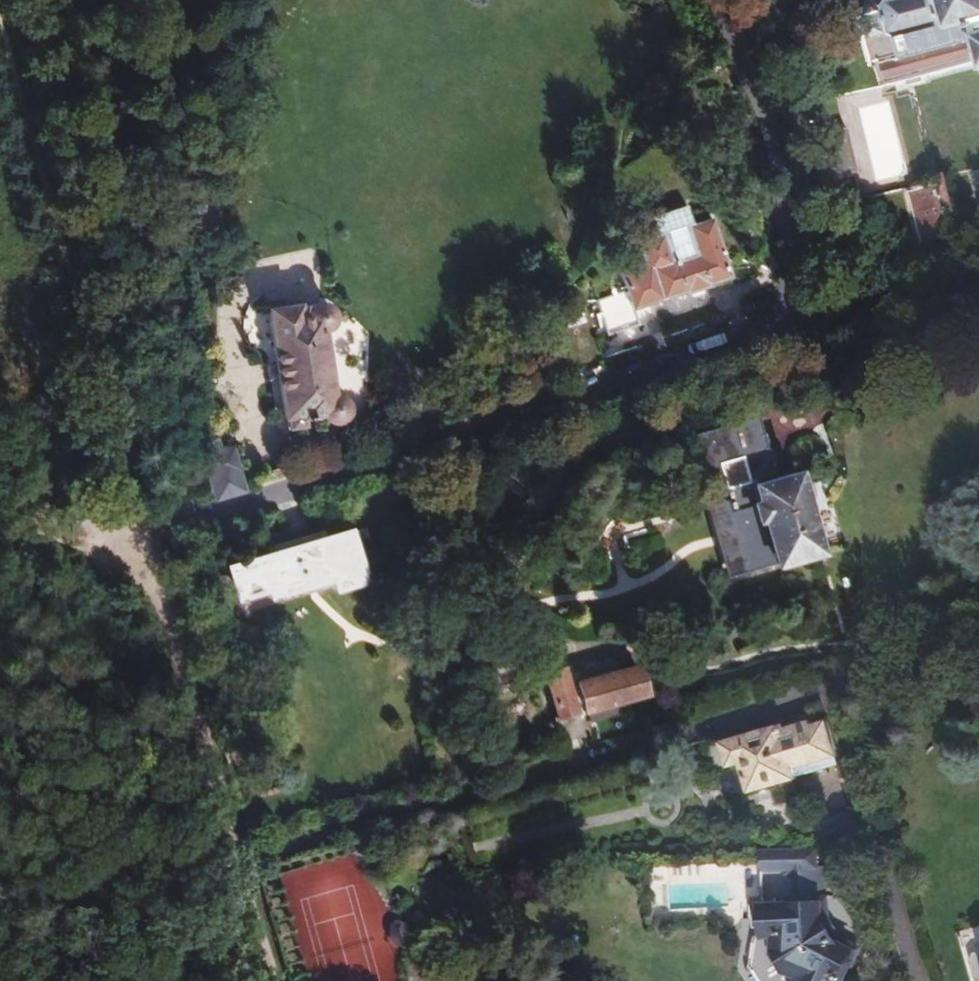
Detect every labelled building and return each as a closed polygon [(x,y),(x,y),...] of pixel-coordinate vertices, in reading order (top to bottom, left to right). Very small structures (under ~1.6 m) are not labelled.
[(888,6),(885,13),(894,43),(899,41),(904,56),(883,62),(891,88),(905,84),(906,89),(922,84),(920,79),(976,61),(978,68),(978,0),(907,0),(888,6)] [(971,200),(978,199),(978,168),(968,169),(971,200)] [(939,185),(909,194),(921,245),(951,238),(939,185)] [(640,285),(592,301),(604,336),(636,325),(631,309),(680,293),(681,295),(706,286),(705,283),(727,276),(707,217),(684,225),(691,246),(666,255),(659,235),(638,243),(647,269),(637,273),(640,285)] [(296,304),(265,309),(282,416),(299,414),(299,417),(303,417),(303,419),(311,418),(310,415),(320,414),(322,417),(325,419),(329,420),(333,421),(336,420),(340,419),(343,416),(345,413),(346,409),(346,406),(345,402),(343,399),(340,396),(337,394),(334,393),(330,393),(320,326),(324,325),(327,323),(329,320),(331,316),(331,312),(330,308),(329,305),(326,302),(323,300),(319,299),(315,299),(312,300),(308,302),(306,305),(304,308),(303,312),(303,316),(298,316),(296,304)] [(576,323),(591,320),(589,302),(573,304),(576,323)] [(753,414),(688,433),(707,499),(750,486),(773,479),(768,462),(769,461),(770,460),(771,458),(772,457),(772,456),(772,454),(771,453),(771,451),(770,450),(769,449),(768,448),(766,448),(765,447),(763,448),(753,414)] [(202,447),(204,476),(208,475),(215,500),(241,491),(229,448),(216,452),(214,444),(202,447)] [(773,479),(750,486),(755,502),(750,504),(755,521),(760,519),(773,565),(817,553),(795,473),(773,479)] [(755,502),(750,486),(707,499),(700,501),(724,578),(773,565),(760,519),(755,521),(750,504),(755,502)] [(179,497),(170,501),(172,509),(189,505),(187,495),(179,497)] [(321,534),(284,545),(269,549),(271,557),(232,568),(240,595),(270,587),(273,594),(311,583),(312,587),(335,580),(337,587),(361,581),(355,562),(371,557),(364,530),(323,542),(321,534)] [(573,685),(581,712),(623,700),(641,695),(634,668),(573,685)] [(544,676),(556,719),(572,714),(561,671),(544,676)] [(623,700),(581,712),(584,724),(627,713),(623,700)] [(572,714),(556,719),(550,721),(556,744),(579,738),(572,714)] [(783,724),(707,746),(715,772),(741,765),(748,789),(794,777),(790,762),(832,751),(824,724),(809,728),(807,722),(785,729),(783,724)] [(761,857),(761,874),(785,875),(785,879),(788,883),(789,886),(790,891),(789,895),(788,899),(785,903),(785,910),(761,911),(761,918),(753,919),(754,932),(762,932),(762,939),(776,938),(775,944),(774,950),(776,956),(778,961),(781,966),(785,971),(790,974),(795,977),(801,979),(802,980),(844,980),(845,979),(844,978),(851,965),(847,963),(851,954),(835,946),(821,925),(821,908),(796,909),(796,896),(801,895),(800,875),(801,874),(800,856),(794,856),(769,856),(761,857)]
